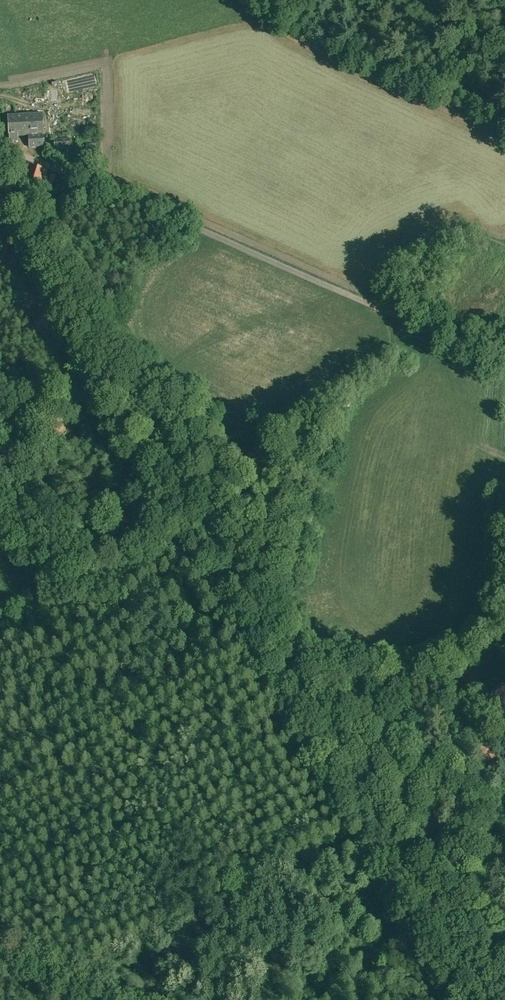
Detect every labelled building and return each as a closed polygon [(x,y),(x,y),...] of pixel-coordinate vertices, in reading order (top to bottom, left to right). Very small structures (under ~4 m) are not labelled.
[(28,135),(29,147),(43,146),(42,112),(25,113),(26,135),(28,135)] [(17,135),(26,135),(25,113),(8,114),(9,140),(17,140),(17,135)] [(52,139),(53,149),(70,148),(70,137),(52,139)] [(21,177),(42,184),(47,170),(32,165),(26,163),(21,177)]
